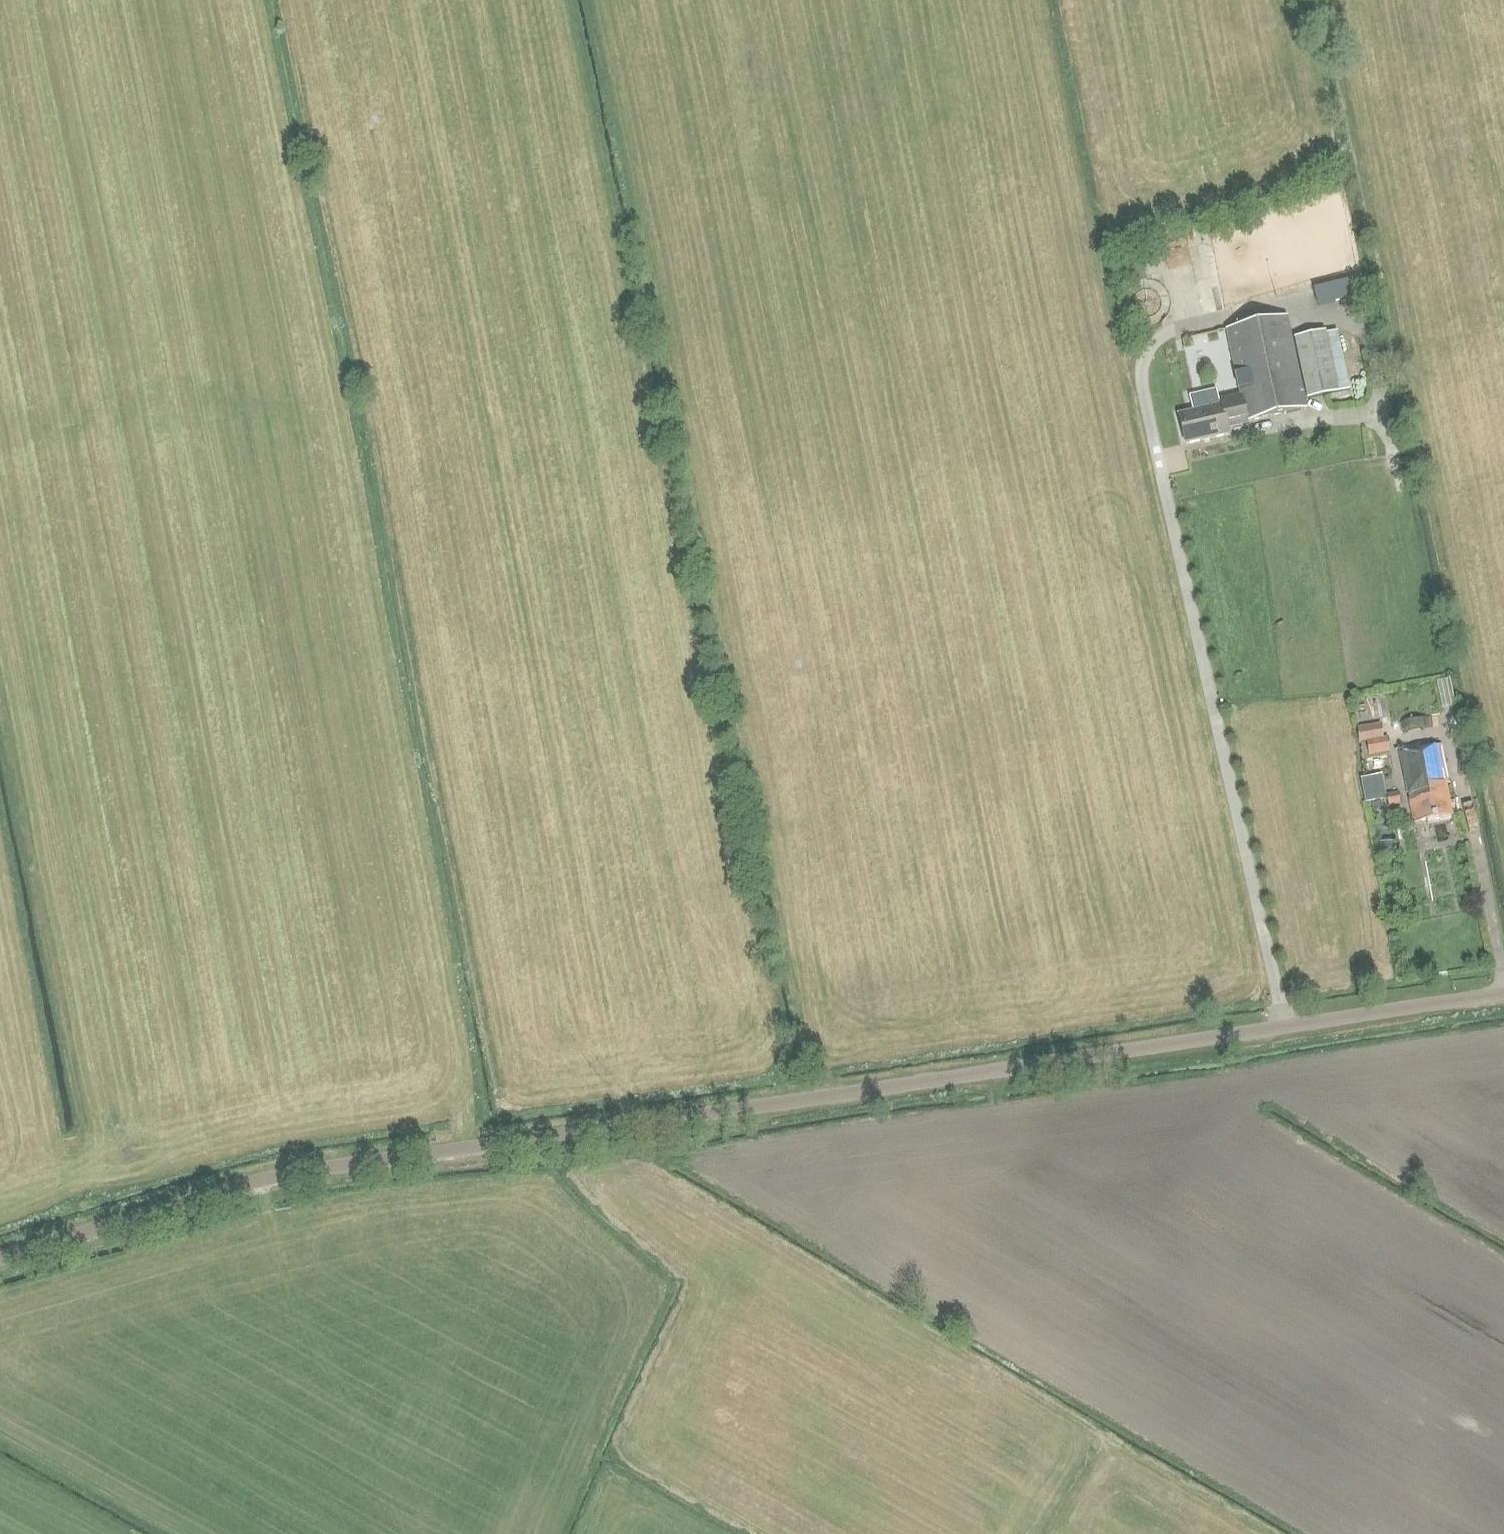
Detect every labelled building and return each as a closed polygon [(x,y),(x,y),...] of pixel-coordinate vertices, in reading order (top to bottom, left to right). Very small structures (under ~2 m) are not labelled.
[(1179,415),(1185,444),(1228,434),(1226,425),(1246,420),(1246,422),(1307,409),(1287,316),(1226,329),(1240,396),(1219,400),(1221,406),(1179,415)] [(1307,399),(1338,392),(1325,332),(1294,338),(1307,399)] [(1391,752),(1388,737),(1367,741),(1370,755),(1391,752)] [(1412,820),(1447,813),(1451,812),(1445,781),(1448,781),(1441,745),(1399,753),(1412,820)] [(1401,804),(1400,792),(1388,794),(1389,806),(1401,804)]
